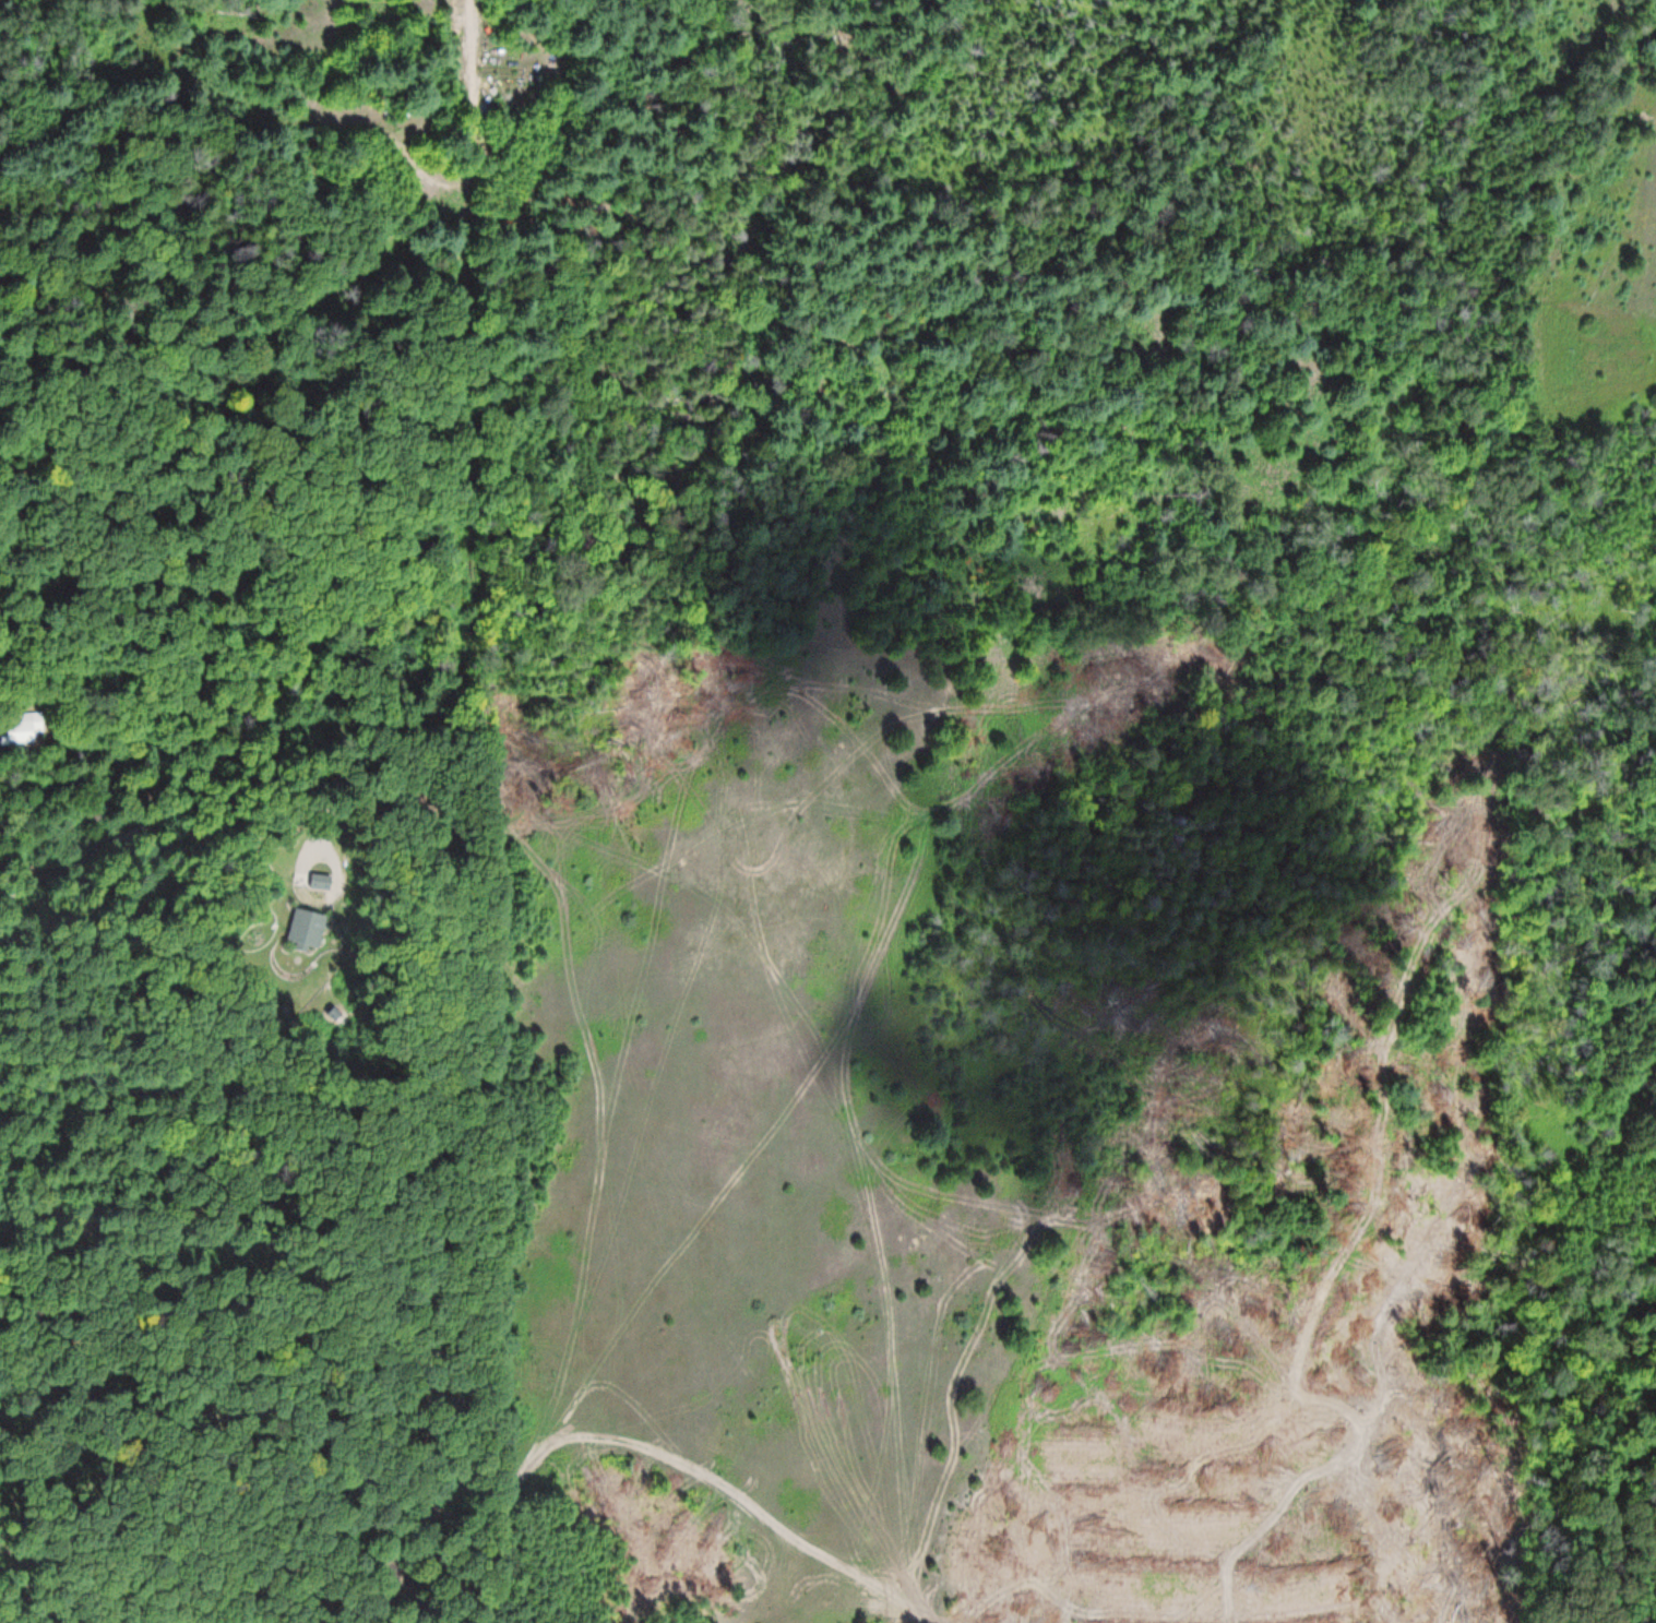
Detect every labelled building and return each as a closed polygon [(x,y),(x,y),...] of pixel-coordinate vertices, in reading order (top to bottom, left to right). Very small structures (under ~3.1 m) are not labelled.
[(40,731),(39,713),(7,713),(7,742),(32,742),(32,731),(40,731)]
